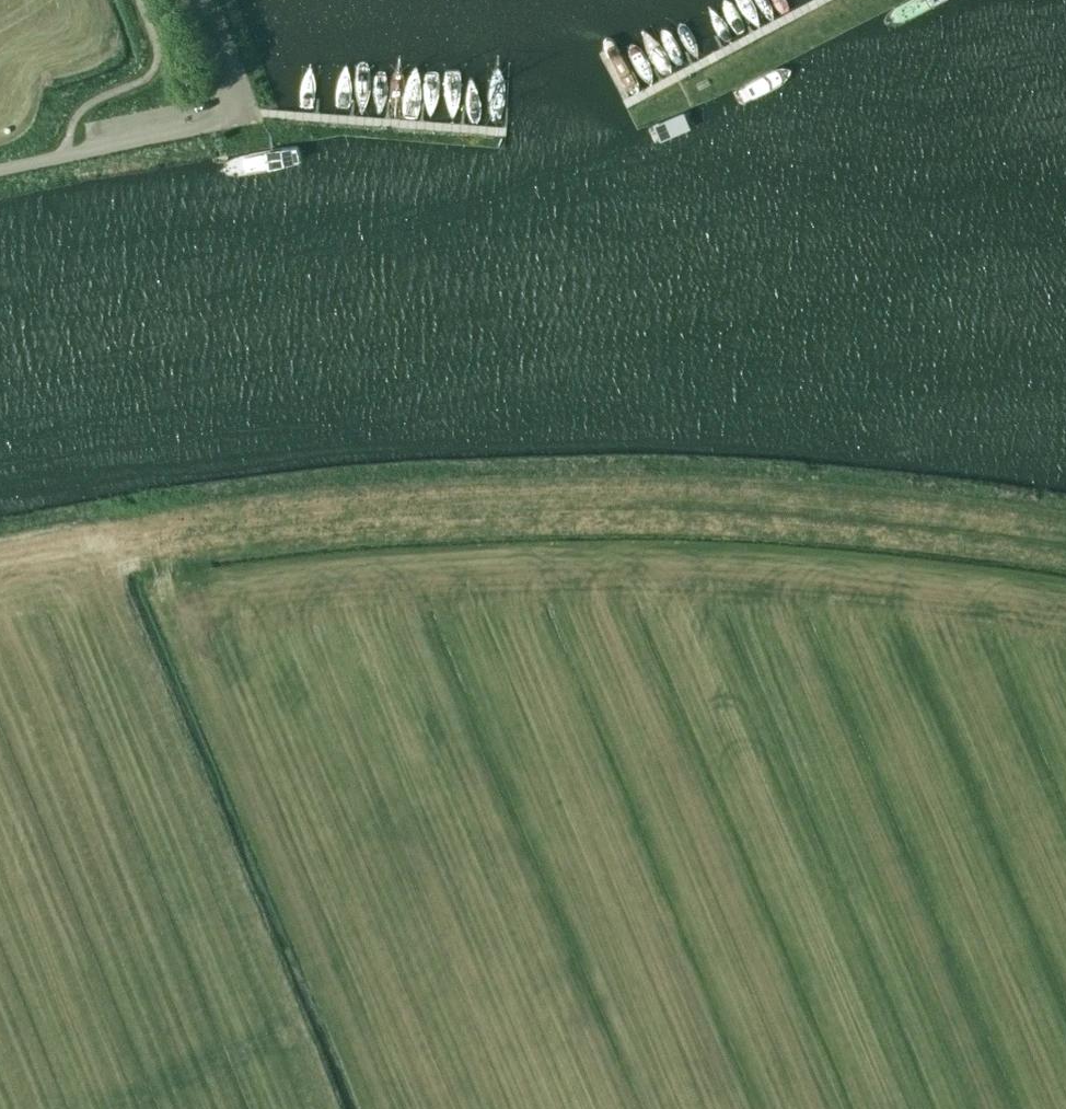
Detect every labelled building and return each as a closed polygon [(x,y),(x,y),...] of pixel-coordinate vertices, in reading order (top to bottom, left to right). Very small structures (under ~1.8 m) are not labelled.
[(303,141),(220,155),(224,179),(307,164),(303,141)]
